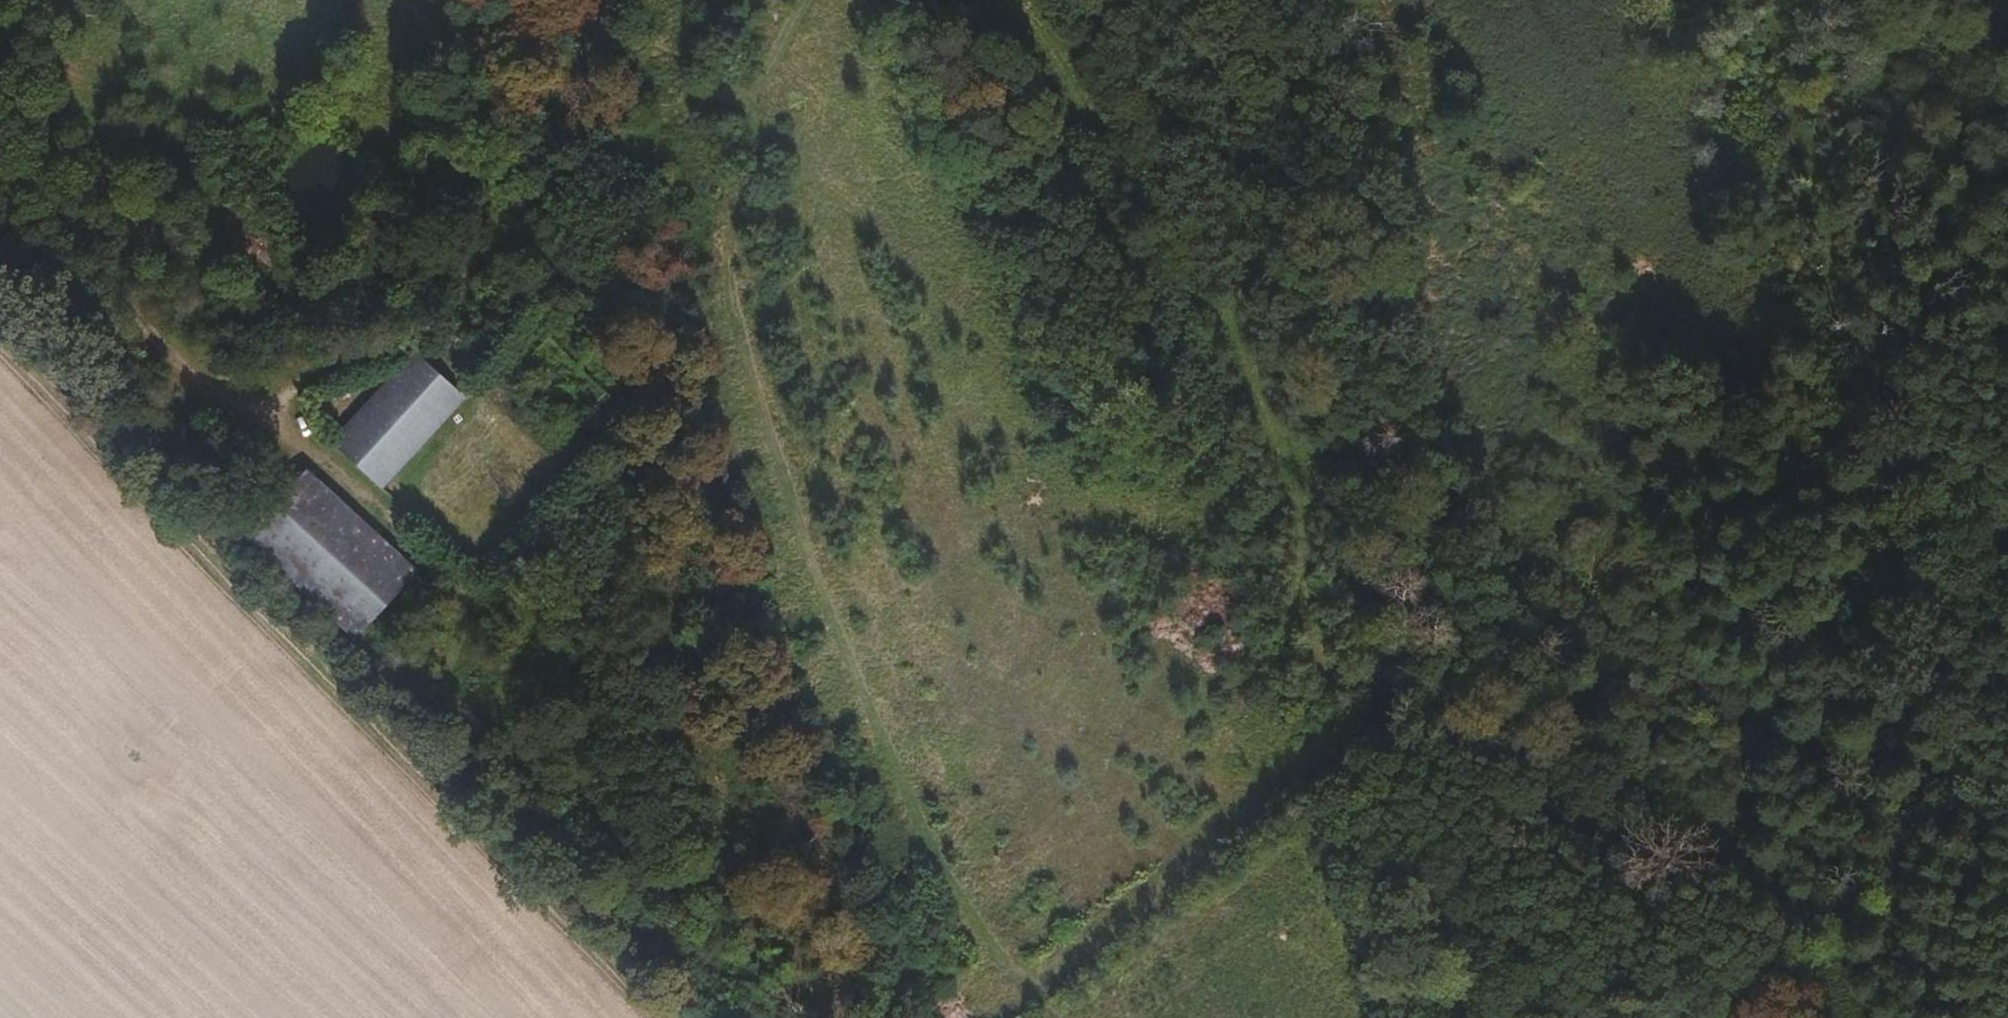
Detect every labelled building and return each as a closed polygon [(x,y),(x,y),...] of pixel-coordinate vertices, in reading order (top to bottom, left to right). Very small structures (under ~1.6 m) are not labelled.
[(374,491),(458,402),(408,357),(324,446),(374,491)] [(343,674),(432,581),(356,511),(268,604),(343,674)]
